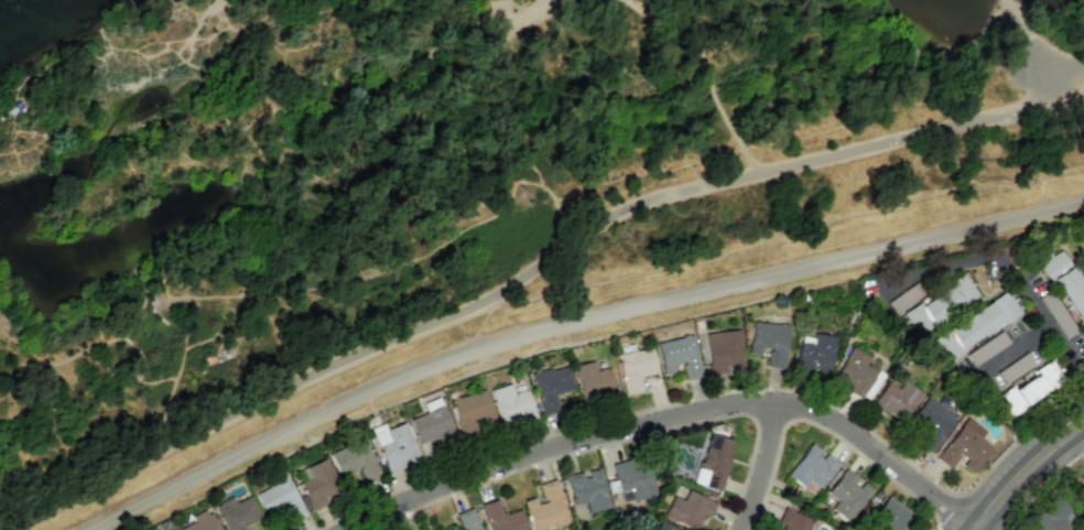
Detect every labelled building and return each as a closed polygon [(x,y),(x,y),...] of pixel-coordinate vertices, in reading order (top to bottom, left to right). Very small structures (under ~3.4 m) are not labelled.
[(1042,262),(1083,334),(1083,284),(1063,249),(1042,262)] [(979,297),(966,275),(904,313),(917,335),(979,297)] [(1021,313),(1007,291),(933,339),(947,361),(1021,313)] [(749,354),(761,355),(761,348),(768,349),(767,367),(784,369),(788,325),(752,322),(749,354)] [(701,377),(690,329),(671,333),(672,340),(656,343),(664,376),(675,373),(673,365),(681,363),(685,381),(701,377)] [(707,332),(708,373),(728,373),(727,368),(742,367),(741,331),(707,332)] [(836,337),(813,333),(812,338),(800,336),(793,371),(811,375),(811,372),(828,375),(836,337)] [(639,377),(657,373),(652,347),(616,355),(624,395),(642,392),(639,377)] [(871,357),(849,347),(833,384),(871,400),(883,372),(867,365),(871,357)] [(573,366),(583,402),(616,393),(609,367),(597,371),(594,361),(573,366)] [(1010,417),(1062,380),(1048,361),(1035,370),(1036,372),(998,399),(1010,417)] [(542,416),(560,412),(556,394),(573,390),(567,366),(532,374),(542,416)] [(921,393),(904,381),(898,389),(887,381),(872,404),(900,423),(921,393)] [(502,428),(536,418),(527,389),(514,393),(511,384),(491,390),(502,428)] [(460,438),(478,434),(476,428),(494,424),(487,390),(452,398),(460,438)] [(913,439),(930,452),(956,419),(928,397),(907,423),(919,432),(913,439)] [(418,445),(435,439),(438,444),(456,438),(445,406),(409,419),(418,445)] [(986,431),(967,417),(936,459),(951,471),(958,463),(971,473),(991,447),(980,439),(986,431)] [(388,474),(406,467),(405,464),(419,459),(406,422),(386,429),(384,424),(372,429),(388,474)] [(719,492),(733,443),(708,436),(693,484),(719,492)] [(330,453),(342,480),(360,472),(365,483),(380,476),(363,438),(330,453)] [(785,476),(802,488),(808,481),(819,489),(838,464),(822,452),(809,443),(785,476)] [(655,495),(645,456),(611,465),(622,504),(655,495)] [(325,496),(338,492),(328,460),(297,470),(310,510),(328,505),(325,496)] [(588,513),(609,508),(599,468),(584,472),(584,471),(565,476),(572,506),(585,503),(588,513)] [(256,493),(264,514),(283,506),(289,522),(304,515),(285,469),(271,475),(275,485),(256,493)] [(836,500),(829,511),(849,523),(871,487),(842,470),(827,494),(836,500)] [(556,480),(539,484),(544,502),(537,505),(535,498),(524,501),(532,529),(538,529),(567,522),(556,480)] [(715,504),(687,490),(682,501),(673,496),(663,516),(690,529),(695,529),(702,516),(707,519),(715,504)] [(216,504),(226,529),(247,529),(245,525),(261,519),(251,496),(235,503),(232,497),(216,504)] [(1078,520),(1053,496),(1030,521),(1040,529),(1069,529),(1078,520)] [(899,528),(909,511),(885,498),(867,529),(868,529),(902,529),(899,528)] [(488,529),(526,529),(520,510),(502,515),(497,500),(480,504),(488,529)] [(179,529),(219,529),(210,508),(191,516),(194,522),(179,529)] [(471,508),(453,516),(457,526),(446,529),(480,529),(471,508)] [(812,519),(782,508),(775,525),(773,529),(807,529),(812,519)] [(659,521),(655,529),(680,529),(659,521)]
